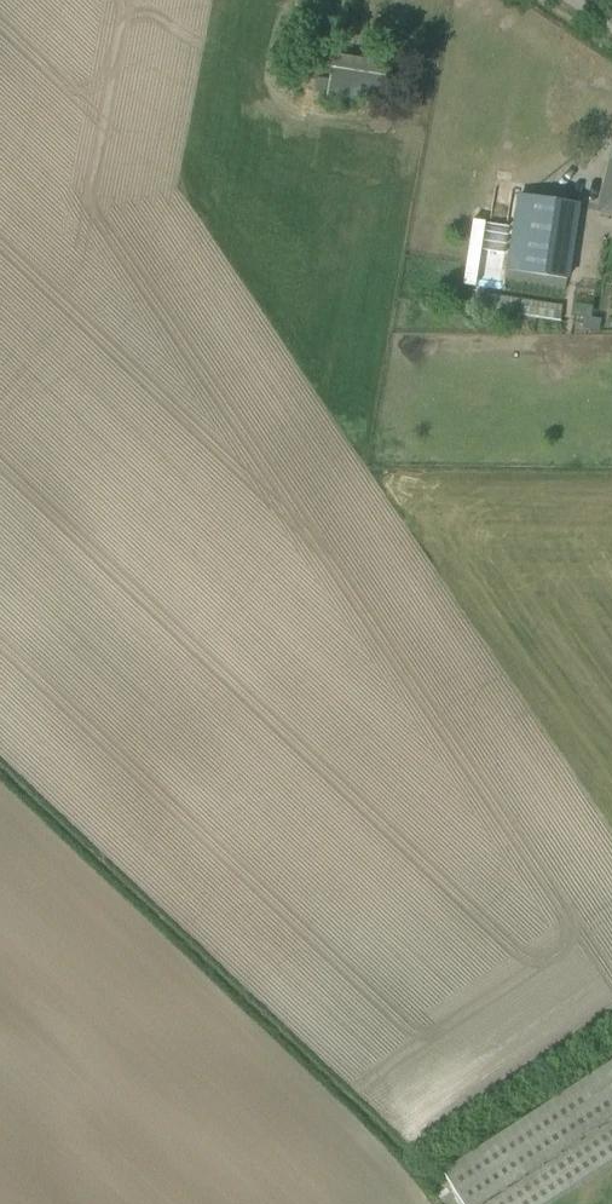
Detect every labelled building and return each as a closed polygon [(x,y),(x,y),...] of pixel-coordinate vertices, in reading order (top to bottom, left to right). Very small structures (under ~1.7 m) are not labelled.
[(305,38),(298,86),(391,100),(398,52),(305,38)] [(611,162),(598,212),(611,215),(611,162)] [(507,271),(565,279),(577,204),(519,196),(507,271)] [(485,238),(482,257),(502,260),(505,242),(485,238)] [(481,268),(478,287),(496,290),(499,271),(481,268)] [(510,302),(511,313),(542,312),(542,301),(510,302)] [(611,1095),(611,1060),(578,1082),(594,1106),(611,1095)]
